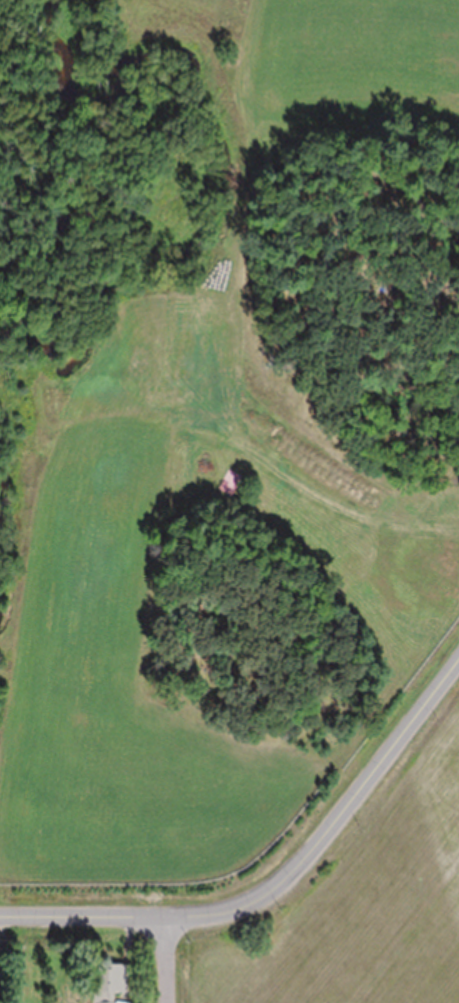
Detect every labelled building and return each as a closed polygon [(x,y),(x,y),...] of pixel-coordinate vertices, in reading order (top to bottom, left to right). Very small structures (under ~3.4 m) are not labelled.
[(432,487),(415,480),(419,471),(436,477),(432,487)] [(404,522),(395,517),(400,508),(409,514),(404,522)] [(335,527),(330,524),(334,516),(340,519),(335,527)] [(98,1002),(93,1002),(93,990),(99,990),(100,962),(119,962),(119,991),(114,991),(114,1001),(116,1001),(116,1002),(98,1002)]
